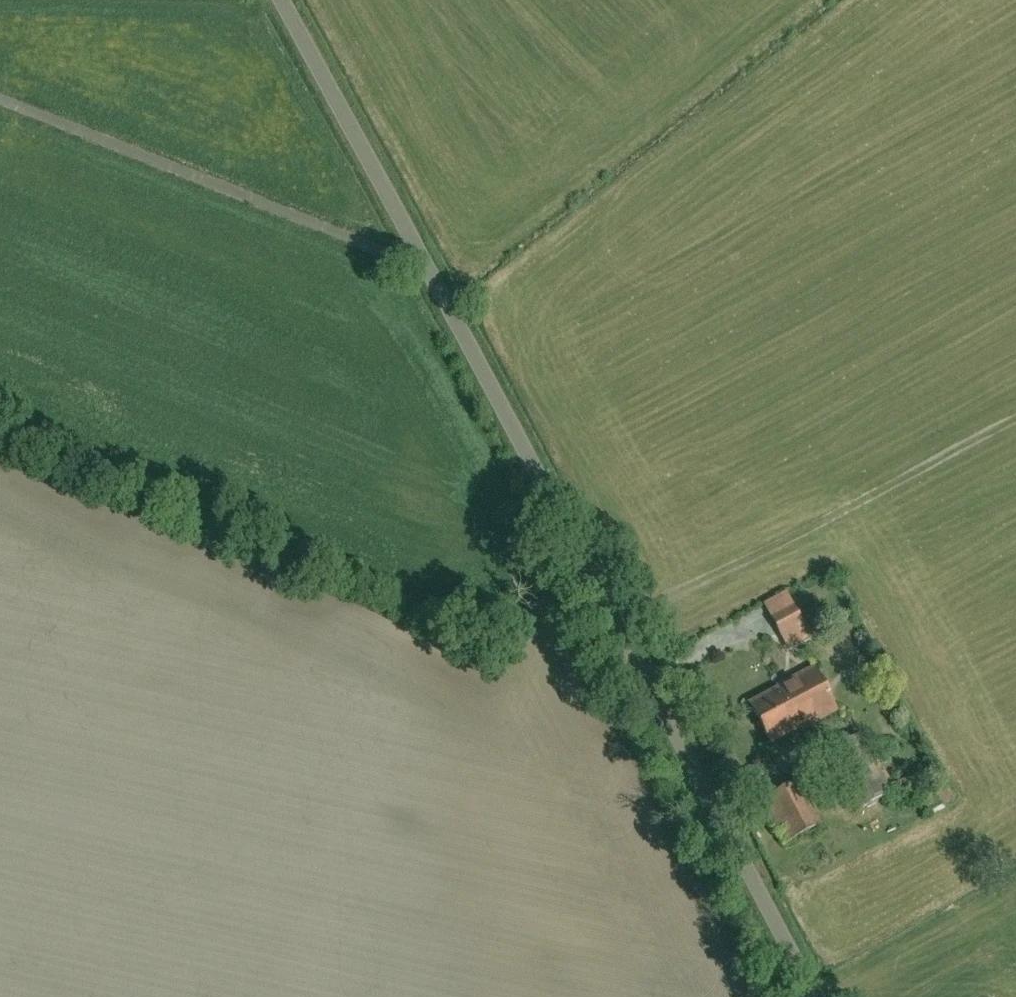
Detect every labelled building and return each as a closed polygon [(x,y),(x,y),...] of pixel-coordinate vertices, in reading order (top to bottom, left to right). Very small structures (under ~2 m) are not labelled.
[(793,603),(770,615),(783,640),(807,628),(793,603)] [(787,684),(809,726),(837,711),(815,669),(787,684)] [(800,731),(809,726),(787,684),(778,688),(779,690),(750,706),(771,744),(799,729),(800,731)] [(856,811),(892,793),(862,735),(826,753),(856,811)] [(784,846),(823,825),(799,782),(761,802),(784,846)]
